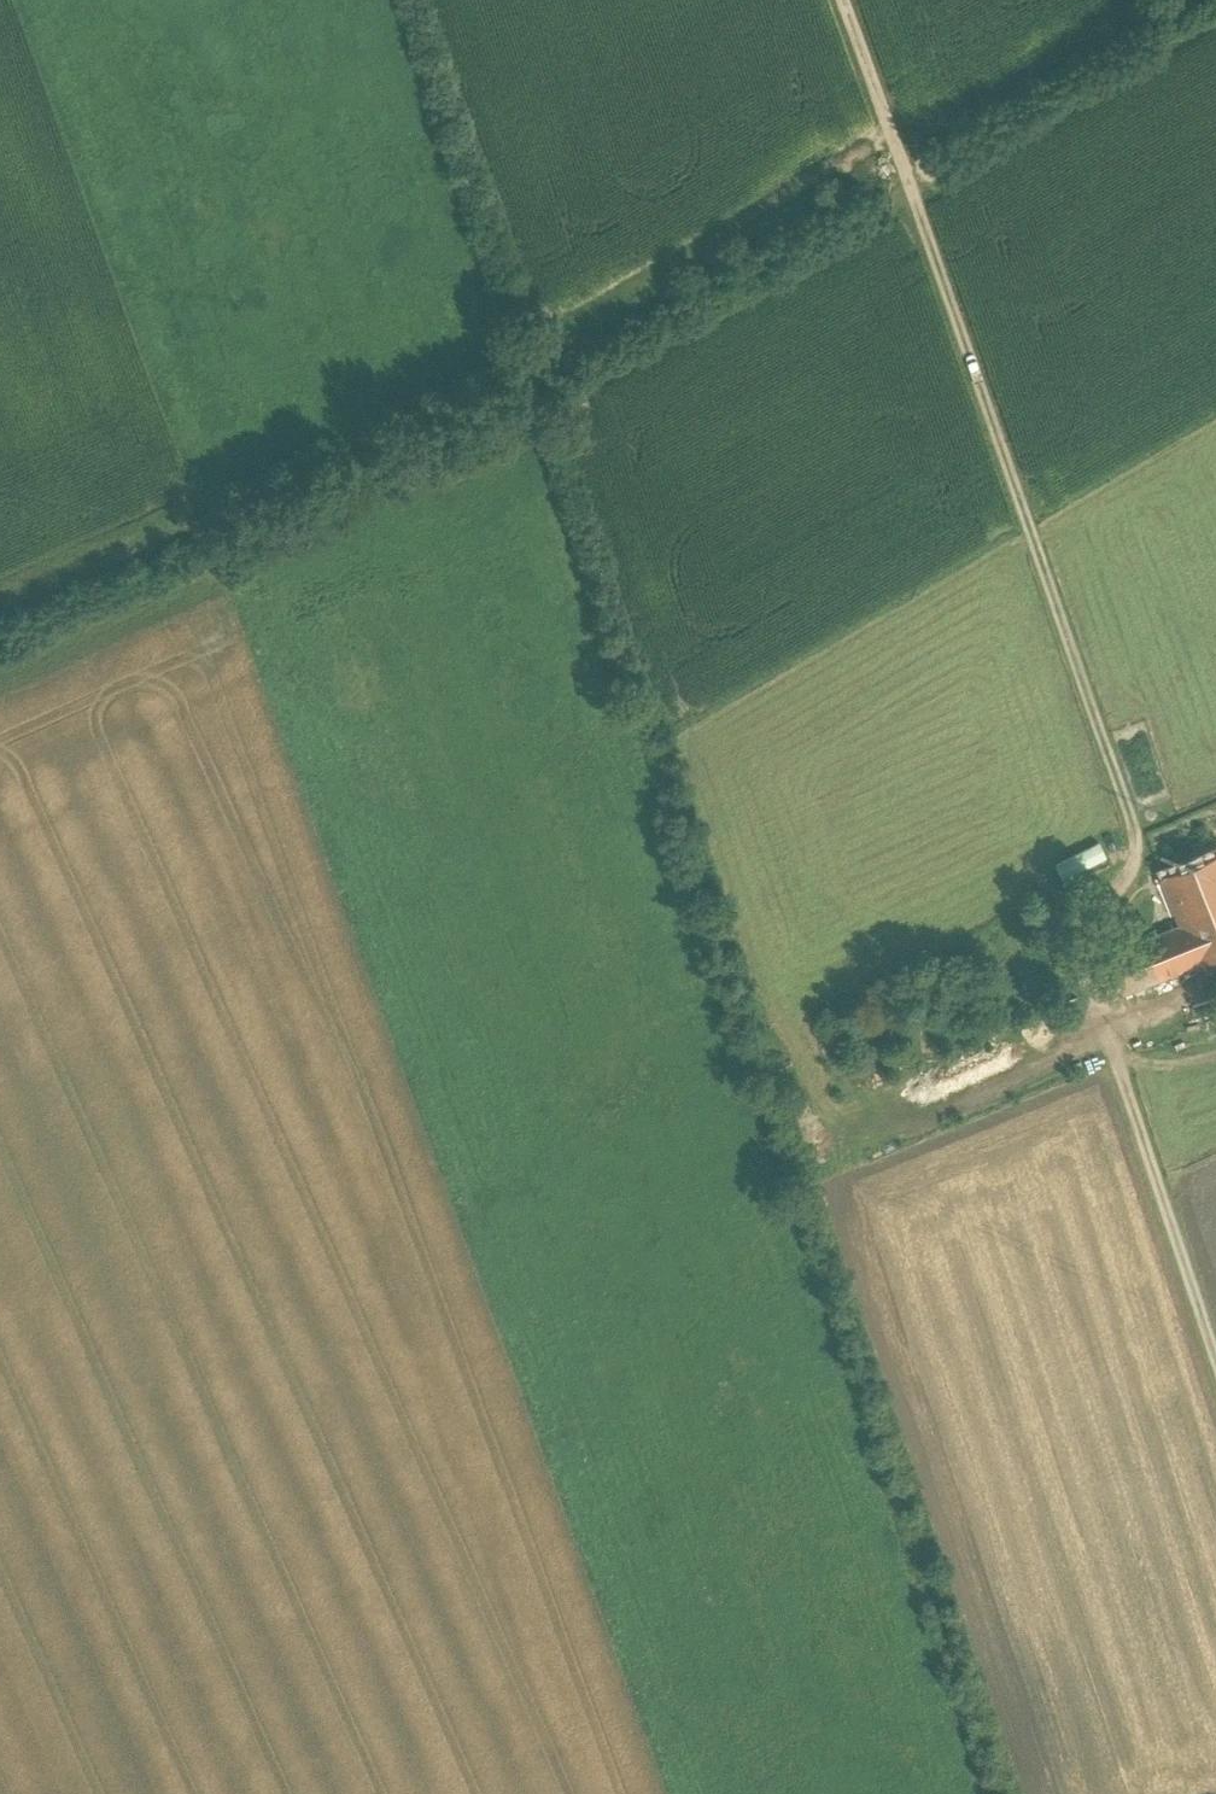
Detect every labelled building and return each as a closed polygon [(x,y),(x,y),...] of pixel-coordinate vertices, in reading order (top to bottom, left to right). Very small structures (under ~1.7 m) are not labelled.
[(1181,927),(1215,913),(1215,861),(1164,881),(1181,927)] [(1181,927),(1100,959),(1116,999),(1215,960),(1215,913),(1181,927)]
